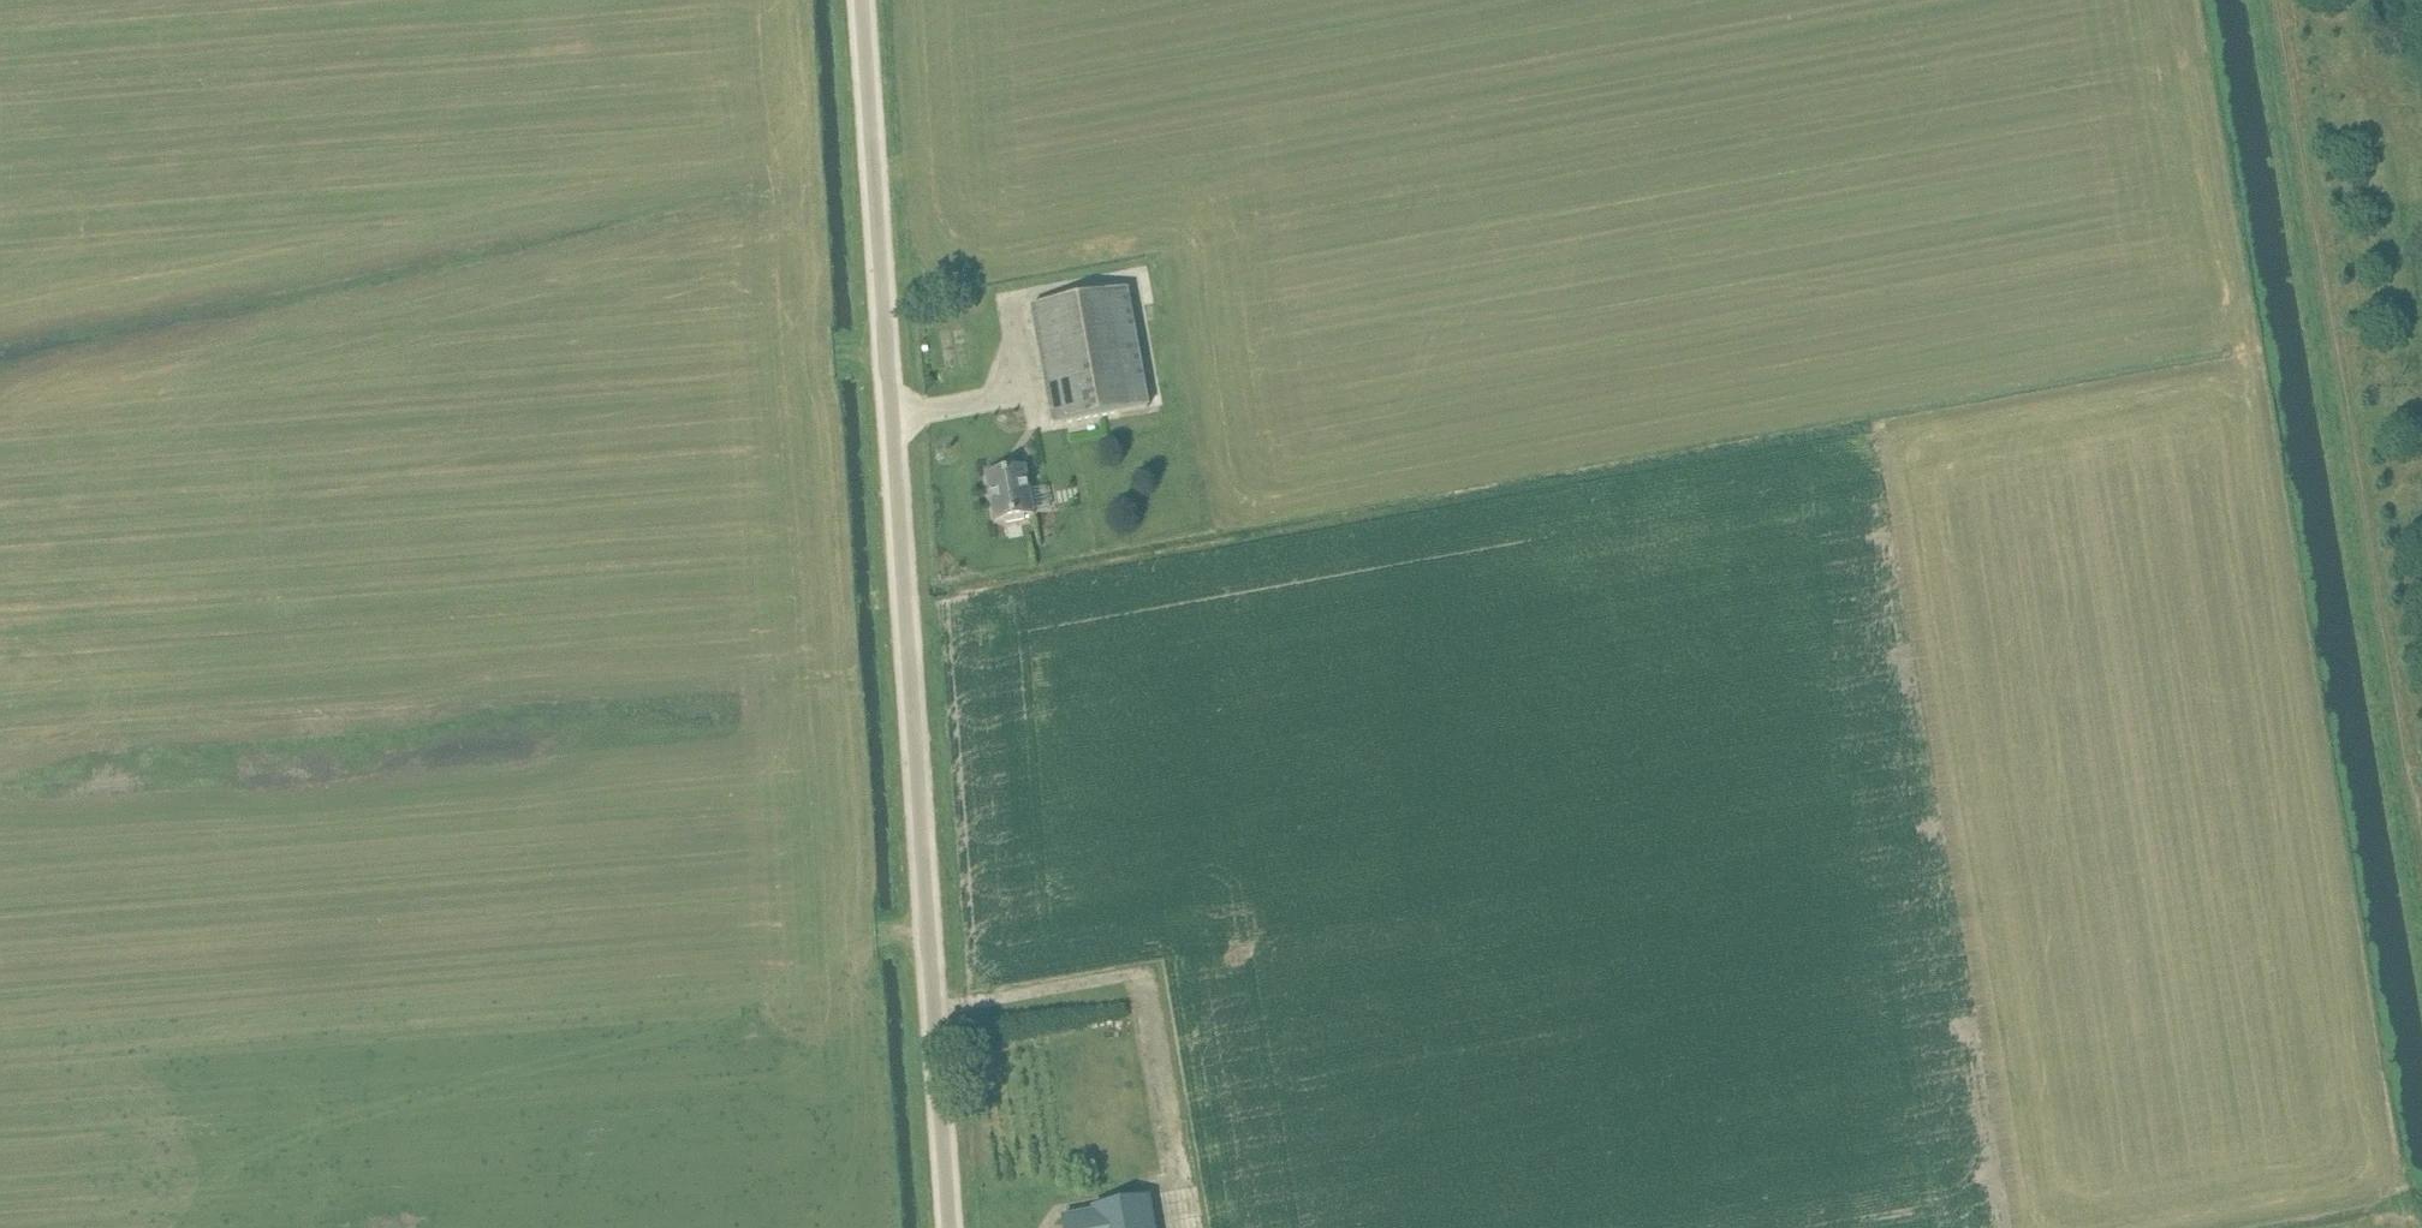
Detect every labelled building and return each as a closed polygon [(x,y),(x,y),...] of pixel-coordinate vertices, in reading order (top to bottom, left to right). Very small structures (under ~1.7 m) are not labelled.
[(1054,424),(1077,420),(1148,407),(1127,288),(1032,306),(1054,424)] [(1025,518),(1024,515),(1034,513),(1026,467),(987,474),(996,520),(1006,518),(1007,522),(1025,518)] [(1150,1197),(1093,1207),(1094,1211),(1063,1216),(1065,1227),(1156,1227),(1150,1197)]
